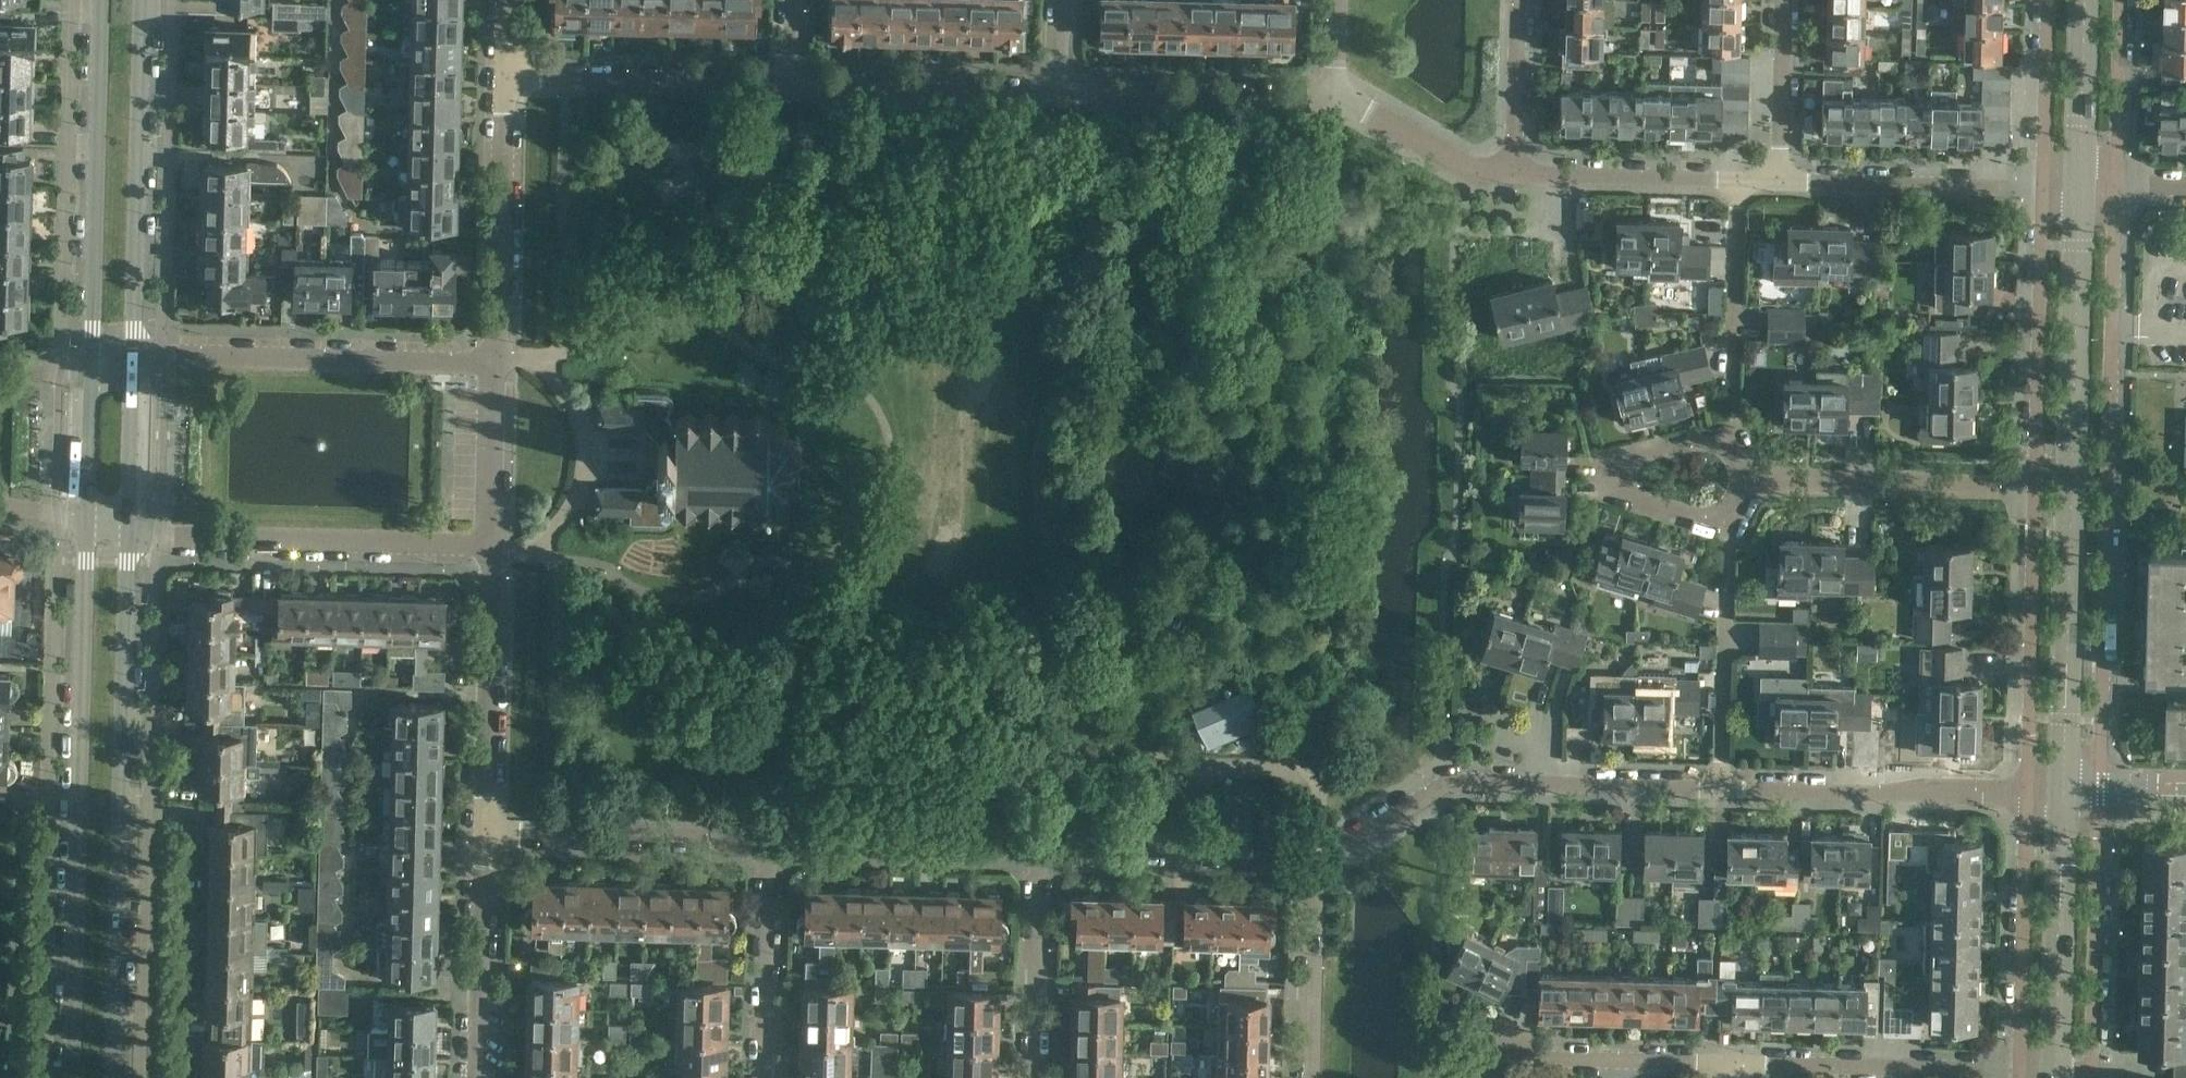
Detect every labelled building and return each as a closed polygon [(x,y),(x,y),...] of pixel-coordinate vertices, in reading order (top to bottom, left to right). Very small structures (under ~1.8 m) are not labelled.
[(413,1),(403,1),(403,6),(413,7),(460,9),(461,0),(413,0),(413,1)] [(553,2),(554,2),(554,17),(559,17),(559,30),(576,30),(576,24),(586,24),(587,0),(553,0),(553,2)] [(613,31),(614,0),(587,0),(586,24),(597,25),(597,31),(613,31)] [(641,0),(614,0),(613,31),(630,32),(630,26),(641,26),(641,0)] [(641,26),(652,26),(652,32),(668,33),(669,0),(641,0),(641,26)] [(696,0),(669,0),(668,33),(669,33),(669,27),(679,27),(679,33),(695,33),(696,0)] [(695,33),(712,34),(712,28),(723,28),(723,0),(696,0),(695,33)] [(723,28),(733,28),(733,34),(750,35),(751,8),(757,8),(757,0),(723,0),(723,28)] [(859,0),(829,0),(829,9),(832,9),(832,11),(831,23),(829,23),(828,35),(831,35),(831,37),(837,37),(837,40),(850,40),(851,38),(858,38),(859,0)] [(887,0),(859,0),(858,38),(867,38),(867,41),(880,41),(880,38),(886,38),(887,0)] [(914,0),(887,0),(886,38),(889,39),(889,41),(903,42),(903,39),(913,39),(914,0)] [(941,0),(914,0),(913,39),(916,39),(916,42),(930,42),(930,40),(940,40),(941,0)] [(969,0),(941,0),(940,40),(944,40),(943,43),(957,43),(957,40),(967,41),(969,0)] [(995,0),(969,0),(967,41),(971,41),(971,43),(984,44),(984,41),(994,42),(995,0)] [(994,42),(1003,42),(1003,44),(1016,45),(1016,42),(1022,42),(1022,40),(1025,40),(1025,28),(1022,28),(1023,16),(1023,14),(1025,14),(1026,1),(1023,1),(1023,0),(995,0),(994,42)] [(1102,7),(1099,7),(1099,23),(1101,23),(1101,40),(1103,40),(1103,45),(1104,46),(1104,48),(1105,49),(1107,50),(1108,50),(1110,50),(1112,49),(1113,48),(1114,47),(1115,46),(1115,45),(1130,45),(1131,0),(1102,0),(1102,7)] [(1157,0),(1131,0),(1130,45),(1156,46),(1157,0)] [(1183,0),(1157,0),(1156,46),(1182,46),(1183,0)] [(1210,0),(1183,0),(1182,46),(1209,47),(1210,0)] [(1237,0),(1210,0),(1209,47),(1236,48),(1237,0)] [(1236,48),(1264,48),(1266,0),(1237,0),(1236,48)] [(1264,48),(1279,49),(1279,50),(1279,51),(1280,52),(1281,53),(1281,54),(1283,54),(1284,55),(1285,55),(1286,54),(1287,54),(1289,53),(1289,52),(1290,50),(1290,49),(1290,45),(1293,45),(1293,28),(1296,28),(1296,12),(1293,12),(1294,1),(1291,1),(1291,0),(1266,0),(1264,48)] [(1603,0),(1601,0),(1566,0),(1565,25),(1602,26),(1603,0)] [(1740,0),(1703,0),(1703,22),(1740,23),(1740,0)] [(1864,0),(1827,0),(1827,7),(1864,8),(1864,0)] [(2167,15),(2185,15),(2185,0),(2167,0),(2167,15)] [(365,32),(366,5),(350,5),(349,1),(341,5),(341,12),(348,28),(350,31),(365,32)] [(272,2),(271,17),(299,18),(312,18),(330,19),(330,5),(300,4),(300,3),(272,2)] [(2001,31),(2001,3),(1965,2),(1964,30),(2001,31)] [(1650,3),(1649,3),(1642,3),(1641,20),(1650,20),(1650,3)] [(1665,3),(1656,3),(1656,20),(1664,20),(1665,3)] [(460,11),(460,9),(413,7),(412,24),(402,24),(402,35),(412,35),(460,36),(460,26),(464,23),(464,14),(461,11),(460,11)] [(1863,34),(1864,8),(1827,7),(1826,32),(1863,34)] [(12,22),(12,10),(0,10),(0,49),(33,50),(33,48),(35,46),(35,41),(36,29),(34,27),(34,23),(12,22)] [(1911,10),(1910,10),(1903,10),(1902,27),(1911,27),(1911,10)] [(1926,10),(1918,10),(1917,27),(1926,27),(1926,10)] [(2167,15),(2166,41),(2185,41),(2185,15),(2167,15)] [(299,29),(299,18),(271,17),(271,30),(299,31),(299,29)] [(299,18),(299,29),(312,30),(312,18),(299,18)] [(1739,51),(1740,23),(1703,22),(1702,50),(1739,51)] [(1601,53),(1602,26),(1565,25),(1565,35),(1560,35),(1559,50),(1564,51),(1562,51),(1562,53),(1563,53),(1562,64),(1562,66),(1588,66),(1589,53),(1599,53),(1601,53)] [(207,52),(207,55),(253,56),(254,29),(217,27),(208,27),(208,31),(205,33),(205,50),(207,52)] [(364,59),(365,32),(350,31),(348,28),(340,32),(340,39),(348,55),(350,59),(364,59)] [(1649,29),(1641,29),(1641,46),(1649,46),(1649,29)] [(1664,29),(1656,29),(1655,46),(1664,46),(1664,29)] [(2000,57),(2001,31),(1964,30),(1963,56),(2000,57)] [(1863,59),(1863,34),(1826,32),(1826,58),(1823,58),(1823,60),(1824,60),(1824,71),(1823,71),(1823,73),(1850,73),(1850,59),(1860,59),(1863,59)] [(460,38),(460,36),(412,35),(412,56),(401,55),(401,62),(411,62),(459,63),(459,53),(460,53),(463,50),(463,41),(460,38)] [(1911,36),(1910,36),(1902,36),(1902,53),(1910,53),(1911,36)] [(1925,36),(1917,36),(1916,53),(1925,54),(1925,36)] [(2166,41),(2165,67),(2163,67),(2163,69),(2163,80),(2163,82),(2185,82),(2185,41),(2166,41)] [(33,50),(0,49),(0,76),(30,78),(30,76),(34,73),(34,63),(31,60),(31,51),(33,51),(33,50)] [(1599,67),(1599,53),(1589,53),(1588,66),(1599,67)] [(1617,53),(1617,61),(1634,62),(1635,53),(1617,53)] [(1643,54),(1643,62),(1660,63),(1661,54),(1643,54)] [(1670,54),(1669,63),(1687,64),(1687,55),(1670,54)] [(253,84),(253,56),(207,55),(207,56),(209,56),(209,65),(205,68),(205,77),(208,81),(208,82),(253,84)] [(364,86),(364,59),(350,59),(348,55),(340,59),(339,67),(346,81),(349,86),(364,86)] [(1721,71),(1722,56),(1712,56),(1712,71),(1721,71)] [(1749,57),(1722,56),(1721,71),(1749,71),(1749,70),(1748,70),(1748,59),(1749,59),(1749,57)] [(1860,74),(1860,59),(1850,59),(1850,73),(1860,74)] [(1878,60),(1878,68),(1896,69),(1896,60),(1878,60)] [(1904,61),(1904,69),(1922,70),(1922,61),(1904,61)] [(1931,61),(1930,70),(1948,70),(1948,62),(1931,61)] [(459,65),(459,63),(411,62),(411,83),(400,83),(400,89),(458,90),(458,87),(459,87),(458,80),(462,77),(462,68),(459,65)] [(1983,78),(1983,77),(1983,63),(1974,63),(1973,77),(1983,78)] [(2010,64),(1998,64),(1983,63),(1983,77),(2010,77),(2010,66),(2010,64)] [(1572,71),(1562,71),(1561,85),(1569,86),(1572,71)] [(1749,71),(1721,71),(1721,83),(1748,84),(1748,82),(1748,71),(1749,71)] [(30,78),(0,76),(0,104),(30,105),(30,103),(33,100),(33,91),(30,87),(30,78)] [(312,77),(312,86),(327,86),(327,77),(312,77)] [(1983,77),(1983,78),(1982,90),(2010,91),(2010,89),(2009,89),(2009,78),(2010,78),(2010,77),(1983,77)] [(1851,135),(1851,98),(1851,88),(1842,87),(1842,79),(1823,78),(1822,114),(1821,113),(1821,119),(1822,119),(1821,135),(1851,135)] [(363,114),(364,86),(349,86),(346,81),(338,86),(338,93),(346,108),(349,113),(363,114)] [(252,111),(253,84),(208,82),(208,92),(205,95),(204,105),(208,108),(208,110),(252,111)] [(1693,131),(1695,83),(1669,82),(1668,94),(1667,131),(1693,131)] [(1720,110),(1720,97),(1721,84),(1695,83),(1693,131),(1719,132),(1720,110)] [(1748,85),(1748,84),(1721,83),(1721,84),(1720,97),(1748,98),(1748,96),(1748,85)] [(327,95),(327,86),(312,86),(312,95),(327,95)] [(2163,87),(2163,88),(2162,102),(2169,102),(2173,87),(2163,87)] [(458,99),(458,90),(400,89),(400,94),(410,94),(410,115),(400,114),(400,116),(457,118),(458,114),(461,111),(461,102),(458,99)] [(2010,92),(2010,91),(1982,90),(1982,102),(1983,102),(1983,104),(2009,104),(2009,103),(2008,103),(2009,92),(2010,92)] [(1589,128),(1590,91),(1561,91),(1561,107),(1560,107),(1560,112),(1561,112),(1560,128),(1589,128)] [(1615,129),(1616,92),(1590,91),(1589,128),(1615,129)] [(1641,130),(1642,93),(1616,92),(1615,129),(1641,130)] [(1667,131),(1668,94),(1642,93),(1641,130),(1667,131)] [(1747,108),(1748,98),(1720,97),(1720,110),(1734,110),(1748,110),(1748,108),(1747,108)] [(1876,136),(1877,99),(1851,98),(1851,135),(1876,136)] [(1903,137),(1904,100),(1877,99),(1876,136),(1903,137)] [(1928,138),(1930,101),(1904,100),(1903,137),(1928,138)] [(1954,138),(1955,101),(1930,101),(1928,138),(1954,138)] [(1981,139),(1982,117),(1983,104),(1983,102),(1982,102),(1955,101),(1954,138),(1980,139),(1981,139)] [(30,105),(0,104),(0,132),(29,133),(29,130),(32,127),(33,118),(29,114),(30,105)] [(2008,115),(2009,104),(1983,104),(1982,117),(1996,118),(2009,118),(2009,115),(2008,115)] [(2162,107),(2161,123),(2160,123),(2160,128),(2161,128),(2161,144),(2185,145),(2185,107),(2162,107)] [(362,140),(363,114),(349,113),(346,108),(338,113),(338,120),(345,136),(347,140),(362,140)] [(266,111),(252,111),(208,110),(207,119),(204,122),(204,132),(207,135),(207,137),(216,138),(215,149),(285,150),(285,139),(276,139),(276,138),(251,137),(252,123),(266,124),(266,111)] [(1733,137),(1734,110),(1720,110),(1719,132),(1719,136),(1721,136),(1732,136),(1731,137),(1733,137)] [(1747,137),(1748,110),(1734,110),(1733,137),(1735,137),(1735,136),(1745,136),(1745,137),(1747,137)] [(457,126),(457,118),(400,116),(400,121),(410,121),(409,142),(399,141),(399,143),(457,145),(457,141),(461,138),(461,129),(458,126),(457,126)] [(1995,144),(1996,118),(1982,117),(1981,139),(1980,139),(1980,143),(1982,143),(1982,142),(1993,143),(1993,144),(1995,144)] [(2008,144),(2009,118),(1996,118),(1995,144),(1996,144),(1996,143),(2007,143),(2007,144),(2008,144)] [(362,168),(362,140),(347,140),(345,136),(337,140),(337,148),(345,163),(348,168),(362,168)] [(457,153),(457,145),(399,143),(398,148),(409,148),(408,169),(401,169),(401,171),(456,172),(456,168),(457,168),(460,165),(460,157),(457,153)] [(29,188),(30,177),(33,177),(33,163),(30,163),(30,160),(8,159),(8,147),(0,147),(0,187),(29,188)] [(201,191),(204,192),(248,193),(249,181),(289,182),(286,174),(280,166),(276,164),(258,163),(258,161),(249,161),(249,165),(204,164),(204,166),(206,166),(206,175),(201,175),(201,191)] [(361,197),(362,168),(348,168),(345,163),(337,167),(336,174),(347,197),(361,197)] [(456,180),(456,172),(401,171),(401,175),(408,176),(408,196),(455,198),(455,196),(456,196),(456,195),(459,192),(459,184),(456,180)] [(29,188),(0,187),(0,215),(29,216),(29,204),(32,204),(33,190),(29,190),(29,188)] [(248,220),(248,193),(204,192),(203,193),(205,193),(205,203),(200,202),(200,219),(203,219),(248,220)] [(311,224),(312,195),(297,195),(297,223),(311,224)] [(325,224),(326,195),(312,195),(311,224),(325,224)] [(336,195),(326,195),(325,224),(346,224),(346,216),(336,195)] [(455,207),(455,198),(408,196),(407,213),(405,213),(404,224),(455,226),(455,223),(458,220),(459,211),(455,208),(455,207)] [(293,202),(289,202),(283,202),(282,211),(293,212),(293,202)] [(293,223),(293,212),(282,211),(282,222),(293,223)] [(29,216),(0,215),(0,243),(28,244),(28,231),(32,231),(32,217),(28,217),(29,216)] [(247,248),(248,220),(203,219),(203,220),(204,220),(204,230),(200,230),(199,246),(202,246),(202,247),(247,248)] [(1647,266),(1649,223),(1617,222),(1617,241),(1615,241),(1615,246),(1617,246),(1616,266),(1647,266)] [(1680,224),(1649,223),(1647,266),(1676,267),(1678,267),(1679,260),(1679,245),(1680,224)] [(1818,271),(1819,227),(1788,226),(1788,245),(1786,245),(1786,250),(1788,250),(1787,270),(1818,271)] [(1851,228),(1819,227),(1818,271),(1848,272),(1848,277),(1865,277),(1866,242),(1863,242),(1863,243),(1852,242),(1850,242),(1851,228)] [(365,235),(362,229),(350,228),(349,259),(324,258),(323,308),(339,308),(339,304),(349,304),(349,305),(350,305),(351,297),(358,296),(358,293),(364,293),(364,262),(365,235)] [(1990,263),(1991,232),(1971,231),(1971,230),(1967,230),(1967,231),(1936,230),(1935,262),(1947,262),(1990,263)] [(378,262),(378,236),(378,235),(365,235),(364,262),(378,262)] [(1868,242),(1866,242),(1865,277),(1880,278),(1881,243),(1879,243),(1868,243),(1868,242)] [(28,244),(0,243),(0,271),(27,272),(27,259),(31,259),(31,245),(28,245),(28,244)] [(1709,246),(1679,245),(1679,260),(1709,261),(1709,259),(1708,259),(1708,248),(1709,248),(1709,246)] [(247,274),(247,248),(202,247),(204,247),(203,257),(199,257),(198,273),(201,273),(201,274),(209,274),(247,274)] [(282,272),(296,273),(295,277),(294,277),(294,283),(295,283),(295,304),(297,304),(297,303),(306,303),(306,307),(323,308),(324,258),(296,257),(296,249),(283,248),(282,272),(283,272),(282,272)] [(431,250),(431,263),(429,307),(433,307),(434,307),(437,312),(445,312),(448,308),(448,307),(452,307),(453,303),(458,300),(458,292),(453,289),(453,288),(453,279),(455,279),(455,271),(453,271),(454,251),(431,250)] [(1709,263),(1709,261),(1679,260),(1678,267),(1676,267),(1676,276),(1709,277),(1709,274),(1708,274),(1708,263),(1709,263)] [(402,306),(404,263),(378,262),(364,262),(364,293),(363,294),(376,295),(376,305),(378,305),(378,306),(381,311),(389,311),(392,306),(393,306),(402,306)] [(1990,294),(1990,264),(1990,263),(1947,262),(1946,293),(1936,293),(1936,309),(1971,310),(1971,307),(1970,307),(1970,296),(1971,296),(1971,294),(1990,294)] [(429,307),(431,263),(404,263),(402,306),(405,306),(405,307),(408,311),(416,312),(419,307),(420,307),(429,307)] [(27,272),(0,271),(0,295),(26,295),(27,286),(30,286),(31,272),(27,272)] [(282,282),(282,272),(283,272),(282,272),(274,272),(274,282),(282,282)] [(257,274),(247,274),(209,274),(208,303),(210,303),(210,302),(233,302),(233,303),(236,303),(236,300),(247,300),(247,302),(249,302),(250,292),(265,292),(266,274),(257,274)] [(1557,294),(1555,294),(1552,281),(1523,288),(1522,284),(1513,286),(1514,290),(1492,295),(1496,314),(1495,315),(1496,319),(1497,319),(1502,338),(1564,323),(1565,328),(1594,321),(1586,287),(1585,287),(1585,288),(1573,291),(1572,290),(1569,291),(1569,292),(1557,295),(1557,294)] [(282,293),(282,282),(274,282),(274,293),(282,293)] [(0,295),(0,332),(3,332),(3,329),(6,329),(6,321),(26,322),(26,316),(29,316),(30,302),(26,302),(26,295),(0,295)] [(1178,298),(1133,301),(1135,329),(1179,325),(1178,298)] [(1656,303),(1645,305),(1646,315),(1657,314),(1656,303)] [(1646,315),(1645,305),(1634,306),(1635,316),(1646,315)] [(1804,305),(1804,310),(1769,309),(1769,312),(1769,323),(1768,323),(1768,324),(1803,325),(1803,321),(1815,321),(1815,306),(1804,305)] [(1818,310),(1817,323),(1827,323),(1828,311),(1818,310)] [(1658,325),(1657,314),(1646,315),(1647,326),(1658,325)] [(1647,326),(1646,315),(1635,316),(1636,327),(1647,326)] [(1696,315),(1695,315),(1685,317),(1688,330),(1699,328),(1696,315)] [(1813,328),(1803,328),(1803,325),(1768,324),(1768,326),(1769,326),(1769,337),(1768,337),(1768,340),(1803,341),(1803,338),(1812,339),(1813,328)] [(40,326),(40,349),(43,349),(51,341),(52,326),(40,326)] [(1974,366),(1956,365),(1956,362),(1955,362),(1956,351),(1957,351),(1957,347),(1956,347),(1956,336),(1957,336),(1957,333),(1922,332),(1921,365),(1931,365),(1930,396),(1974,397),(1974,366)] [(1681,383),(1677,368),(1707,361),(1706,359),(1704,349),(1703,345),(1645,358),(1644,365),(1646,373),(1657,415),(1687,408),(1681,383)] [(1657,415),(1646,373),(1644,365),(1645,358),(1630,362),(1633,376),(1616,380),(1620,398),(1619,399),(1620,404),(1622,403),(1626,422),(1657,415)] [(1707,362),(1707,361),(1677,368),(1681,383),(1710,376),(1710,373),(1709,373),(1707,362)] [(1846,426),(1846,412),(1850,412),(1850,411),(1860,412),(1861,412),(1862,378),(1847,377),(1847,382),(1816,381),(1814,425),(1819,425),(1819,428),(1832,428),(1832,425),(1846,426)] [(1878,378),(1862,378),(1861,412),(1863,412),(1874,412),(1877,413),(1878,378)] [(1814,425),(1816,381),(1784,380),(1784,400),(1782,400),(1782,405),(1784,405),(1783,424),(1814,425)] [(677,420),(676,420),(676,426),(671,426),(671,422),(665,415),(670,411),(673,407),(674,403),(673,399),(671,395),(667,393),(663,392),(634,391),(633,404),(600,403),(600,402),(599,402),(598,429),(600,429),(600,428),(642,429),(642,430),(644,430),(644,427),(660,444),(658,445),(658,447),(658,448),(660,448),(660,454),(658,454),(658,456),(660,456),(660,463),(658,462),(658,464),(660,464),(660,471),(657,471),(658,472),(658,474),(659,475),(642,491),(642,488),(641,488),(641,489),(598,488),(598,487),(597,487),(596,514),(597,514),(597,512),(630,513),(630,526),(660,527),(664,526),(667,524),(670,520),(671,516),(670,512),(668,509),(663,503),(671,496),(674,496),(674,499),(675,499),(686,508),(697,500),(708,509),(720,500),(732,509),(743,501),(755,510),(769,502),(769,505),(769,507),(771,504),(771,502),(782,502),(788,487),(801,478),(796,463),(802,448),(789,439),(785,423),(769,423),(757,414),(746,422),(734,413),(722,422),(711,413),(700,421),(688,412),(677,420)] [(1973,429),(1974,397),(1930,396),(1929,426),(1920,426),(1920,441),(1959,442),(1960,429),(1973,429)] [(1564,465),(1565,453),(1565,430),(1546,429),(1546,428),(1541,427),(1541,429),(1522,428),(1521,460),(1532,460),(1531,476),(1564,477),(1564,476),(1564,465)] [(1563,524),(1564,477),(1531,476),(1531,491),(1520,491),(1519,523),(1538,524),(1538,525),(1543,525),(1543,524),(1563,524)] [(1637,596),(1640,586),(1653,544),(1623,535),(1617,553),(1616,553),(1614,557),(1605,555),(1597,584),(1637,596)] [(1810,586),(1811,542),(1780,542),(1780,557),(1778,557),(1778,562),(1780,562),(1779,585),(1797,586),(1797,594),(1810,594),(1810,586)] [(1843,543),(1811,542),(1810,586),(1841,586),(1841,593),(1856,593),(1857,558),(1846,558),(1846,557),(1842,557),(1843,543)] [(1682,553),(1653,544),(1640,586),(1657,591),(1653,604),(1695,616),(1696,613),(1695,613),(1698,602),(1699,603),(1700,601),(1670,592),(1675,577),(1682,553)] [(1926,545),(1926,577),(1969,578),(1969,547),(1950,546),(1950,545),(1945,545),(1945,546),(1926,545)] [(2153,548),(2152,568),(2159,568),(2159,581),(2158,594),(2151,594),(2150,631),(2157,631),(2157,644),(2157,657),(2150,657),(2149,676),(2155,676),(2155,677),(2156,677),(2156,676),(2159,677),(2159,697),(2156,697),(2156,696),(2154,696),(2154,698),(2169,699),(2169,720),(2158,720),(2158,738),(2168,739),(2168,750),(2185,750),(2185,549),(2153,548)] [(1547,563),(1560,563),(1561,563),(1562,551),(1547,550),(1547,563)] [(1,616),(2,615),(3,614),(11,614),(13,577),(15,577),(17,576),(18,576),(20,574),(21,573),(22,572),(23,570),(23,568),(23,566),(23,565),(22,563),(21,562),(20,560),(18,559),(17,558),(15,558),(14,558),(0,557),(0,616),(1,616)] [(1857,558),(1856,593),(1872,593),(1873,558),(1870,558),(1859,558),(1857,558)] [(1527,586),(1536,586),(1540,576),(1530,575),(1527,586)] [(1704,586),(1675,577),(1670,592),(1700,601),(1700,600),(1703,589),(1704,586)] [(1968,609),(1969,578),(1926,577),(1925,607),(1915,607),(1914,638),(1949,639),(1949,609),(1968,609)] [(261,628),(261,598),(233,597),(233,594),(229,594),(229,590),(216,590),(216,594),(212,593),(212,601),(193,601),(192,607),(189,607),(189,620),(192,621),(192,622),(234,624),(234,629),(245,629),(245,623),(249,623),(249,627),(261,628)] [(306,640),(308,596),(306,596),(306,593),(292,592),(292,596),(280,595),(280,598),(261,598),(261,628),(268,628),(268,633),(273,634),(272,639),(306,640)] [(334,641),(335,597),(333,597),(333,593),(319,593),(319,596),(308,596),(306,640),(334,641)] [(361,642),(363,598),(360,598),(361,594),(347,594),(347,597),(335,597),(334,641),(361,642)] [(389,642),(390,598),(388,598),(388,595),(374,594),(374,598),(363,598),(361,642),(389,642)] [(417,643),(418,599),(415,599),(415,596),(401,595),(401,599),(390,598),(389,642),(417,643)] [(418,599),(417,643),(416,671),(427,671),(427,644),(444,644),(444,637),(448,637),(448,623),(445,623),(445,600),(442,600),(442,596),(429,596),(429,599),(418,599)] [(1793,607),(1792,622),(1809,622),(1809,608),(1793,607)] [(1511,662),(1524,621),(1495,612),(1489,630),(1488,630),(1486,635),(1488,635),(1482,653),(1511,662)] [(1575,617),(1572,627),(1584,631),(1587,620),(1575,617)] [(1556,631),(1524,621),(1511,662),(1542,672),(1546,659),(1549,659),(1559,662),(1559,663),(1560,663),(1571,628),(1559,624),(1556,631)] [(233,653),(234,629),(234,624),(192,622),(192,637),(188,637),(188,651),(191,651),(191,652),(233,653)] [(1760,638),(1760,640),(1795,640),(1795,625),(1761,624),(1760,627),(1761,627),(1761,638),(1760,638)] [(1576,668),(1585,636),(1586,632),(1571,628),(1560,663),(1562,663),(1574,667),(1576,668)] [(1637,641),(1637,630),(1626,630),(1626,641),(1637,641)] [(1648,631),(1637,630),(1637,641),(1648,641),(1648,631)] [(1794,657),(1795,640),(1760,640),(1760,641),(1760,652),(1760,656),(1794,657)] [(1637,652),(1637,641),(1626,641),(1626,652),(1637,652)] [(1647,652),(1648,643),(1648,641),(1637,641),(1637,652),(1647,652)] [(1857,644),(1856,660),(1876,661),(1877,644),(1857,644)] [(257,646),(257,656),(267,656),(268,646),(257,646)] [(1979,682),(1961,682),(1961,680),(1961,669),(1962,665),(1961,665),(1961,654),(1962,654),(1962,649),(1927,648),(1926,679),(1935,679),(1935,711),(1978,712),(1979,682)] [(233,682),(233,653),(191,652),(191,664),(187,664),(187,678),(190,678),(190,681),(233,682)] [(267,666),(267,656),(257,656),(256,666),(267,666)] [(412,671),(411,686),(443,687),(443,672),(427,671),(416,671),(412,671)] [(267,672),(266,683),(277,684),(278,672),(267,672)] [(333,684),(333,674),(322,673),(322,683),(333,684)] [(343,674),(333,674),(333,684),(343,684),(343,674)] [(388,686),(388,675),(377,674),(376,685),(388,686)] [(1634,736),(1636,675),(1620,674),(1620,677),(1593,677),(1593,704),(1589,704),(1589,721),(1604,722),(1604,735),(1634,736)] [(1666,736),(1667,711),(1667,696),(1698,696),(1698,695),(1697,695),(1698,684),(1698,680),(1676,680),(1676,675),(1636,674),(1636,675),(1634,736),(1666,736)] [(398,675),(388,675),(388,686),(397,686),(398,675)] [(1775,739),(1806,740),(1806,717),(1807,697),(1808,679),(1763,678),(1762,697),(1776,698),(1775,715),(1774,715),(1774,720),(1775,720),(1775,739)] [(5,703),(9,703),(9,698),(12,698),(16,696),(19,692),(19,686),(16,682),(12,679),(0,679),(0,703),(5,703)] [(233,682),(190,681),(190,691),(187,691),(186,705),(190,705),(190,708),(206,709),(206,722),(245,723),(246,683),(233,682)] [(1255,700),(1257,699),(1252,687),(1233,695),(1230,682),(1216,686),(1219,701),(1213,704),(1207,690),(1193,696),(1199,710),(1194,712),(1198,722),(1196,722),(1201,735),(1203,734),(1206,741),(1252,722),(1253,726),(1264,721),(1255,700)] [(323,688),(323,702),(336,703),(341,711),(351,705),(351,688),(323,688)] [(1838,698),(1807,697),(1806,717),(1806,740),(1837,741),(1837,727),(1841,727),(1852,727),(1853,693),(1838,693),(1838,698)] [(1870,693),(1853,693),(1852,727),(1852,728),(1854,728),(1854,727),(1865,728),(1869,728),(1870,693)] [(1698,698),(1698,696),(1667,696),(1667,711),(1697,713),(1697,709),(1697,698),(1698,698)] [(347,722),(341,711),(336,703),(323,702),(322,730),(336,730),(339,734),(347,730),(347,722)] [(5,703),(0,703),(0,729),(5,729),(5,718),(6,719),(8,716),(9,709),(6,706),(5,706),(5,703)] [(395,718),(394,731),(441,732),(441,723),(442,723),(442,722),(445,719),(445,711),(442,707),(442,704),(378,703),(378,709),(390,709),(390,718),(395,718)] [(1977,745),(1978,712),(1935,711),(1934,743),(1953,744),(1953,745),(1958,746),(1958,744),(1977,745)] [(245,723),(206,722),(206,735),(202,735),(202,738),(198,738),(198,751),(201,751),(201,762),(260,765),(260,759),(256,759),(257,723),(245,723)] [(346,749),(339,734),(336,730),(322,730),(321,756),(336,757),(338,761),(346,757),(346,749)] [(441,734),(441,732),(394,731),(394,753),(383,752),(382,759),(394,759),(394,758),(440,759),(440,750),(441,750),(444,746),(444,738),(441,735),(441,734)] [(4,755),(0,755),(0,784),(7,784),(7,780),(9,780),(14,777),(17,773),(17,768),(14,763),(10,761),(7,761),(7,756),(4,756),(4,755)] [(345,775),(338,761),(336,757),(321,756),(320,784),(336,784),(337,789),(345,784),(345,775)] [(440,761),(440,759),(394,758),(394,759),(393,779),(382,779),(382,786),(393,786),(393,785),(439,786),(440,777),(443,774),(444,765),(441,762),(441,761),(440,761)] [(270,771),(270,759),(260,759),(260,765),(260,771),(270,771)] [(279,760),(270,759),(270,771),(279,772),(279,760)] [(259,776),(260,771),(260,765),(201,762),(201,774),(197,773),(197,787),(200,787),(200,790),(217,791),(217,804),(242,804),(244,775),(259,776)] [(336,784),(320,784),(319,812),(334,811),(337,816),(344,812),(345,803),(337,789),(336,784)] [(439,788),(439,786),(393,785),(393,786),(392,806),(381,806),(381,813),(392,813),(439,814),(439,804),(443,801),(443,792),(440,789),(440,788),(439,788)] [(268,811),(242,810),(217,809),(216,823),(212,822),(212,825),(209,825),(209,839),(212,839),(212,850),(254,851),(267,851),(268,811)] [(344,830),(337,816),(334,811),(319,812),(319,838),(333,838),(336,842),(343,838),(344,830)] [(439,815),(439,814),(392,813),(392,834),(381,834),(381,839),(438,841),(438,831),(439,831),(442,828),(442,819),(439,816),(439,815)] [(1525,903),(1521,903),(1521,912),(1533,913),(1533,922),(1541,922),(1548,922),(1548,894),(1549,860),(1534,860),(1535,847),(1536,847),(1536,843),(1535,843),(1535,828),(1489,827),(1489,832),(1471,832),(1471,843),(1470,843),(1469,861),(1471,861),(1470,868),(1535,870),(1534,893),(1525,893),(1525,903)] [(1590,872),(1591,830),(1589,830),(1589,832),(1582,832),(1582,830),(1562,829),(1561,871),(1590,872)] [(1902,858),(1903,830),(1901,830),(1891,830),(1890,830),(1890,829),(1889,829),(1888,857),(1898,858),(1902,858)] [(1619,831),(1591,830),(1590,872),(1618,872),(1619,831)] [(1916,858),(1917,840),(1917,830),(1916,830),(1904,830),(1903,830),(1902,858),(1916,858)] [(1928,840),(1928,830),(1917,830),(1917,840),(1928,840)] [(1672,874),(1673,832),(1672,832),(1672,834),(1665,834),(1665,832),(1645,832),(1644,873),(1672,874)] [(1702,833),(1673,832),(1672,874),(1701,874),(1702,833)] [(1756,876),(1757,835),(1728,834),(1727,875),(1756,876)] [(1785,835),(1757,835),(1756,876),(1775,877),(1774,887),(1797,888),(1798,848),(1785,848),(1785,835)] [(1839,878),(1840,837),(1812,836),(1811,878),(1839,878)] [(1868,837),(1840,837),(1839,878),(1867,879),(1868,837)] [(343,857),(336,842),(333,838),(319,838),(318,865),(333,865),(335,869),(343,865),(343,857)] [(438,850),(438,841),(381,839),(380,845),(391,845),(391,866),(437,867),(437,866),(438,866),(438,865),(441,862),(441,854),(438,851),(438,850)] [(1978,870),(1979,841),(1959,840),(1959,839),(1954,839),(1954,840),(1949,839),(1949,840),(1932,839),(1931,869),(1934,869),(1978,870)] [(302,842),(302,852),(317,853),(317,843),(302,842)] [(2143,897),(2185,898),(2185,846),(2145,845),(2144,867),(2143,868),(2143,875),(2144,876),(2143,897)] [(254,884),(254,851),(212,850),(212,853),(208,852),(208,866),(211,866),(211,876),(237,877),(237,884),(254,884)] [(1898,869),(1898,858),(1888,857),(1888,869),(1898,869)] [(342,884),(335,869),(333,865),(318,865),(317,892),(332,892),(334,896),(342,893),(342,884)] [(437,867),(391,866),(380,865),(380,871),(390,871),(390,892),(437,894),(437,893),(440,889),(441,881),(437,878),(437,877),(437,867)] [(1897,880),(1898,869),(1888,869),(1887,880),(1897,880)] [(1978,892),(1978,870),(1934,869),(1933,921),(1977,922),(1978,901),(1979,900),(1979,893),(1978,892)] [(253,917),(254,884),(237,884),(237,877),(211,876),(210,902),(207,902),(206,916),(253,917)] [(276,892),(276,880),(263,880),(263,892),(276,892)] [(289,880),(276,880),(276,892),(289,893),(289,880)] [(1897,891),(1897,880),(1887,880),(1887,891),(1897,891)] [(589,929),(590,885),(579,885),(577,882),(568,882),(565,884),(563,884),(562,929),(589,929)] [(562,929),(563,884),(536,883),(535,909),(533,909),(532,909),(530,909),(528,910),(527,912),(526,913),(525,915),(525,916),(525,917),(525,918),(525,919),(526,921),(527,922),(528,924),(530,925),(531,926),(532,926),(535,926),(535,929),(552,929),(552,943),(549,943),(548,956),(562,956),(562,929)] [(616,930),(618,886),(606,885),(604,883),(595,883),(592,885),(590,885),(589,929),(616,930)] [(644,931),(645,886),(633,886),(631,884),(622,884),(620,886),(618,886),(616,930),(644,931)] [(671,932),(672,887),(670,887),(668,885),(659,885),(657,887),(645,886),(644,931),(671,932)] [(698,932),(700,888),(698,888),(695,886),(686,885),(684,887),(672,887),(671,932),(698,932)] [(727,889),(700,888),(698,932),(698,958),(710,959),(711,934),(726,934),(726,931),(728,932),(730,931),(732,930),(733,929),(734,928),(735,927),(736,925),(736,924),(736,923),(736,921),(735,920),(735,918),(734,917),(732,916),(731,915),(729,914),(728,914),(726,914),(727,889)] [(861,936),(863,892),(861,892),(859,890),(850,890),(847,892),(835,891),(834,935),(835,935),(861,936)] [(889,937),(890,893),(879,893),(876,890),(867,890),(864,892),(863,892),(861,936),(889,937)] [(834,935),(835,891),(808,891),(807,916),(806,916),(804,916),(803,916),(801,917),(799,919),(798,920),(798,921),(797,922),(797,923),(797,925),(798,928),(798,929),(799,930),(801,932),(802,933),(804,933),(805,933),(807,933),(807,936),(820,936),(819,952),(834,952),(835,935),(834,935)] [(916,937),(917,894),(906,893),(903,891),(894,891),(891,893),(890,893),(889,937),(916,937)] [(1897,903),(1897,891),(1887,891),(1887,902),(1897,903)] [(342,912),(334,896),(332,892),(317,892),(316,920),(331,920),(334,924),(342,919),(342,912)] [(436,904),(437,894),(390,892),(379,892),(378,899),(390,899),(389,920),(389,921),(436,922),(436,920),(440,917),(440,908),(437,905),(437,904),(436,904)] [(943,938),(944,894),(943,894),(940,892),(931,892),(928,894),(917,894),(916,937),(943,938)] [(971,939),(972,895),(960,895),(957,893),(948,892),(946,894),(944,894),(943,938),(971,939)] [(1562,894),(1548,894),(1548,922),(1554,922),(1561,922),(1562,894)] [(999,896),(972,895),(971,939),(970,969),(968,969),(968,986),(988,987),(997,987),(997,970),(980,969),(980,962),(984,958),(985,941),(998,941),(998,939),(1000,939),(1003,938),(1004,937),(1005,937),(1006,936),(1006,935),(1007,933),(1008,931),(1008,929),(1008,927),(1007,926),(1006,924),(1005,923),(1004,922),(1003,922),(1001,921),(1000,921),(998,921),(999,896)] [(1103,944),(1104,899),(1097,899),(1095,896),(1084,896),(1082,898),(1073,898),(1072,914),(1078,914),(1077,944),(1103,944)] [(1132,946),(1133,900),(1124,899),(1122,897),(1111,896),(1109,899),(1104,899),(1103,944),(1132,946)] [(1172,942),(1173,901),(1161,901),(1161,900),(1151,900),(1149,897),(1138,897),(1136,900),(1133,900),(1132,946),(1160,947),(1160,942),(1172,942)] [(1630,924),(1630,898),(1619,898),(1619,897),(1617,897),(1616,923),(1630,924)] [(1630,897),(1630,898),(1630,924),(1643,924),(1644,897),(1643,897),(1643,898),(1632,898),(1632,897),(1630,897)] [(2143,897),(2143,918),(2141,919),(2141,926),(2142,927),(2142,949),(2185,950),(2185,898),(2143,897)] [(1712,926),(1712,898),(1711,898),(1711,899),(1700,899),(1700,898),(1699,898),(1698,926),(1712,926)] [(1715,898),(1712,898),(1712,926),(1726,927),(1727,899),(1726,899),(1726,900),(1715,899),(1715,898)] [(1212,948),(1213,902),(1211,902),(1209,899),(1198,899),(1196,901),(1186,901),(1173,901),(1172,942),(1184,943),(1184,948),(1212,948)] [(1239,948),(1240,902),(1238,902),(1236,900),(1225,899),(1223,902),(1213,902),(1212,948),(1239,948)] [(1250,903),(1240,902),(1239,948),(1267,949),(1267,945),(1269,945),(1270,945),(1272,944),(1273,943),(1274,943),(1275,941),(1275,940),(1276,938),(1276,937),(1276,936),(1275,935),(1274,933),(1273,931),(1272,931),(1271,930),(1269,930),(1268,930),(1268,919),(1274,919),(1274,903),(1265,903),(1263,900),(1252,900),(1250,903)] [(1484,910),(1484,901),(1472,901),(1472,909),(1484,910)] [(1521,912),(1521,903),(1507,903),(1507,912),(1521,912)] [(1796,903),(1796,904),(1796,930),(1817,931),(1817,917),(1809,917),(1809,904),(1808,904),(1797,904),(1797,903),(1796,903)] [(1796,930),(1796,904),(1792,904),(1792,916),(1775,916),(1774,929),(1796,930)] [(1858,918),(1857,931),(1879,932),(1880,905),(1879,905),(1879,906),(1868,906),(1868,905),(1867,905),(1866,918),(1858,918)] [(252,953),(253,917),(206,916),(206,934),(210,934),(209,959),(235,959),(235,953),(252,953)] [(436,931),(436,922),(389,921),(389,920),(378,919),(378,926),(389,926),(388,948),(435,950),(435,947),(436,947),(439,944),(439,935),(436,932),(436,931)] [(341,939),(334,924),(331,920),(316,920),(316,946),(330,946),(332,951),(341,947),(341,939)] [(1474,983),(1492,946),(1469,935),(1473,928),(1463,924),(1466,922),(1465,921),(1463,922),(1461,923),(1458,924),(1456,926),(1455,927),(1453,929),(1451,932),(1450,934),(1449,936),(1448,939),(1448,942),(1447,944),(1447,946),(1447,948),(1449,948),(1449,947),(1458,951),(1448,971),(1474,983)] [(1976,944),(1977,922),(1933,921),(1931,973),(1976,974),(1976,953),(1977,952),(1978,945),(1976,944)] [(1554,922),(1548,922),(1541,922),(1540,934),(1554,934),(1554,922)] [(1593,938),(1593,929),(1582,929),(1581,938),(1593,938)] [(1607,929),(1593,929),(1593,938),(1607,939),(1607,929)] [(1646,940),(1646,930),(1634,930),(1634,939),(1646,940)] [(1659,931),(1646,930),(1646,940),(1659,940),(1659,931)] [(1684,933),(1673,933),(1672,946),(1683,946),(1684,933)] [(1762,935),(1761,948),(1769,948),(1770,935),(1762,935)] [(1788,936),(1787,948),(1795,948),(1795,936),(1788,936)] [(1813,937),(1813,950),(1821,950),(1822,937),(1813,937)] [(1722,938),(1722,948),(1735,948),(1735,938),(1722,938)] [(331,969),(332,951),(330,946),(316,946),(314,986),(317,986),(344,987),(345,976),(331,969)] [(1499,995),(1507,980),(1517,958),(1492,946),(1474,983),(1499,995)] [(274,960),(274,948),(261,947),(261,959),(274,960)] [(287,948),(274,948),(274,960),(286,960),(287,948)] [(435,959),(435,950),(388,948),(388,958),(383,958),(383,969),(373,969),(373,975),(426,977),(434,977),(434,974),(435,974),(438,971),(438,962),(435,959)] [(2185,959),(2185,950),(2142,949),(2141,970),(2140,971),(2140,978),(2141,979),(2140,1001),(2185,1002),(2185,959)] [(834,974),(834,952),(819,952),(819,961),(806,960),(805,975),(829,976),(834,976),(834,974)] [(251,987),(252,953),(235,953),(235,959),(209,959),(209,969),(205,969),(205,983),(208,983),(208,985),(251,987)] [(560,958),(551,958),(532,958),(531,975),(540,975),(559,976),(560,958)] [(589,959),(588,959),(576,958),(575,975),(589,976),(589,959)] [(1527,958),(1517,958),(1507,980),(1512,983),(1512,986),(1514,986),(1525,986),(1525,987),(1526,987),(1526,986),(1527,958)] [(1539,987),(1540,975),(1540,958),(1527,958),(1526,986),(1538,987),(1539,987)] [(1697,1007),(1710,1008),(1712,958),(1698,958),(1697,980),(1671,979),(1670,1020),(1672,1020),(1674,1022),(1684,1023),(1685,1020),(1697,1020),(1697,1007)] [(1895,975),(1895,958),(1879,958),(1878,974),(1885,975),(1895,975)] [(617,961),(603,960),(602,977),(616,978),(617,961)] [(1759,1022),(1760,983),(1734,982),(1735,960),(1721,960),(1719,1008),(1732,1008),(1732,1021),(1759,1022)] [(643,978),(643,961),(631,961),(630,978),(643,978)] [(655,961),(643,961),(643,978),(654,979),(655,961)] [(682,963),(669,962),(668,979),(682,979),(682,963)] [(695,979),(718,980),(726,980),(727,963),(696,962),(695,979)] [(1114,967),(1105,967),(1104,979),(1118,979),(1118,973),(1114,967)] [(874,968),(873,983),(886,984),(887,969),(874,968)] [(914,984),(915,968),(903,968),(902,984),(914,984)] [(927,969),(915,968),(914,984),(926,985),(927,969)] [(968,986),(968,969),(956,970),(955,985),(968,986)] [(1238,981),(1239,969),(1228,969),(1224,972),(1224,981),(1238,981)] [(1267,970),(1239,969),(1238,981),(1267,982),(1267,981),(1266,981),(1267,970),(1267,971),(1267,970)] [(1975,996),(1976,974),(1931,973),(1930,1025),(1974,1027),(1975,1005),(1976,1004),(1976,997),(1975,996)] [(844,984),(845,977),(845,974),(834,974),(834,976),(829,976),(829,983),(844,984)] [(829,989),(829,983),(829,976),(805,975),(805,999),(803,1001),(802,1010),(804,1013),(804,1016),(849,1018),(850,990),(829,989)] [(1564,1017),(1565,976),(1540,975),(1539,987),(1539,1016),(1542,1016),(1543,1019),(1553,1019),(1554,1017),(1564,1017)] [(1894,986),(1895,975),(1885,975),(1885,985),(1894,986)] [(1590,1017),(1592,976),(1565,976),(1564,1017),(1568,1017),(1569,1019),(1579,1020),(1580,1017),(1590,1017)] [(1618,1018),(1619,977),(1592,976),(1590,1017),(1594,1018),(1595,1020),(1605,1020),(1606,1018),(1618,1018)] [(1644,1019),(1645,978),(1619,977),(1618,1018),(1620,1018),(1621,1021),(1631,1021),(1633,1019),(1644,1019)] [(1670,1020),(1671,979),(1645,978),(1644,1019),(1646,1019),(1647,1022),(1658,1022),(1659,1019),(1670,1020)] [(530,1006),(530,1007),(576,1008),(577,982),(540,980),(531,979),(531,991),(529,994),(528,1003),(530,1006)] [(625,995),(626,982),(609,981),(608,994),(625,995)] [(647,995),(648,982),(631,981),(630,994),(647,995)] [(1864,981),(1863,985),(1838,985),(1837,1024),(1863,1025),(1863,1035),(1864,1035),(1864,1034),(1876,1034),(1876,1035),(1877,1035),(1878,981),(1864,981)] [(680,983),(679,1011),(725,1012),(726,1011),(728,1008),(728,999),(726,997),(726,985),(680,983)] [(1120,984),(1085,983),(1076,983),(1076,996),(1075,996),(1075,1008),(1072,1010),(1072,1019),(1074,1022),(1074,1023),(1119,1024),(1120,998),(1120,984)] [(1785,999),(1785,983),(1760,983),(1759,1022),(1784,1023),(1785,999)] [(1811,1023),(1812,984),(1785,983),(1785,999),(1784,1023),(1811,1023)] [(1837,1024),(1838,985),(1812,984),(1811,1023),(1837,1024)] [(249,1040),(251,987),(208,985),(208,996),(204,996),(204,1010),(208,1010),(207,1013),(211,1013),(211,1038),(249,1040)] [(1173,985),(1173,998),(1186,998),(1187,986),(1173,985)] [(1267,987),(1224,985),(1224,987),(1220,987),(1219,1025),(1266,1027),(1266,1018),(1269,1015),(1269,1005),(1269,1004),(1267,1002),(1267,999),(1266,999),(1266,998),(1266,987),(1267,987)] [(1894,997),(1894,986),(1885,985),(1884,996),(1894,997)] [(259,986),(259,995),(277,996),(277,986),(259,986)] [(347,987),(344,987),(317,986),(316,1013),(347,1013),(347,987)] [(891,1002),(891,989),(874,988),(874,1001),(891,1002)] [(901,989),(901,1002),(919,1002),(920,989),(901,989)] [(950,991),(950,1018),(996,1019),(996,1018),(998,1016),(999,1007),(996,1004),(997,992),(950,991)] [(1894,1007),(1894,997),(1884,996),(1884,1007),(1894,1007)] [(310,1001),(309,1001),(298,1001),(296,1039),(308,1039),(309,1039),(310,1001)] [(2184,1054),(2185,1002),(2140,1001),(2140,1022),(2139,1023),(2138,1030),(2139,1031),(2139,1053),(2174,1054),(2184,1054)] [(387,1002),(387,1029),(433,1031),(433,1020),(436,1018),(437,1007),(434,1006),(434,1002),(432,1002),(432,1003),(387,1002)] [(575,1035),(576,1008),(530,1007),(530,1009),(528,1011),(528,1020),(530,1023),(530,1034),(575,1035)] [(1899,1007),(1894,1007),(1884,1007),(1883,1035),(1885,1035),(1896,1035),(1899,1035),(1899,1007)] [(1911,1036),(1912,1024),(1912,1008),(1899,1007),(1899,1035),(1910,1035),(1910,1036),(1911,1036)] [(725,1014),(725,1012),(679,1011),(679,1038),(725,1039),(725,1028),(727,1026),(728,1017),(725,1014)] [(848,1047),(849,1018),(804,1016),(802,1019),(802,1028),(804,1030),(803,1046),(848,1047)] [(996,1021),(996,1019),(950,1018),(949,1046),(995,1047),(996,1036),(998,1033),(998,1024),(996,1021)] [(1118,1052),(1119,1024),(1074,1023),(1074,1025),(1072,1028),(1072,1036),(1074,1039),(1074,1051),(1118,1052)] [(608,1024),(608,1036),(625,1036),(625,1025),(608,1024)] [(1921,1024),(1912,1024),(1911,1036),(1921,1036),(1921,1024)] [(647,1026),(630,1025),(629,1037),(647,1037),(647,1026)] [(1266,1029),(1266,1027),(1219,1025),(1218,1053),(1265,1055),(1266,1045),(1268,1043),(1269,1031),(1266,1029)] [(433,1033),(433,1031),(387,1029),(386,1057),(432,1058),(433,1047),(436,1045),(436,1034),(433,1033)] [(880,1031),(880,1042),(897,1043),(898,1032),(880,1031)] [(917,1032),(900,1032),(900,1043),(916,1044),(917,1032)] [(575,1036),(575,1035),(530,1034),(529,1045),(527,1048),(527,1057),(529,1060),(529,1061),(574,1062),(574,1064),(583,1064),(583,1045),(581,1045),(581,1036),(575,1036)] [(624,1049),(625,1036),(608,1036),(608,1048),(624,1049)] [(646,1049),(647,1037),(629,1037),(628,1049),(646,1049)] [(249,1040),(211,1038),(207,1038),(207,1041),(203,1041),(203,1055),(206,1055),(206,1066),(249,1067),(249,1040)] [(724,1051),(725,1039),(679,1038),(678,1065),(724,1067),(724,1065),(726,1063),(727,1054),(724,1051)] [(1185,1040),(1171,1040),(1170,1054),(1185,1054),(1185,1040)] [(312,1041),(308,1041),(299,1041),(299,1069),(308,1069),(312,1069),(312,1041)] [(1167,1041),(1165,1041),(1150,1041),(1150,1053),(1166,1054),(1167,1041)] [(897,1063),(897,1043),(880,1042),(870,1042),(870,1062),(897,1063)] [(848,1047),(803,1046),(803,1077),(847,1077),(848,1047)] [(995,1047),(949,1046),(949,1077),(992,1077),(993,1075),(994,1075),(995,1063),(997,1060),(997,1051),(995,1048),(995,1047)] [(1118,1052),(1074,1051),(1074,1052),(1071,1055),(1071,1064),(1073,1066),(1073,1077),(1117,1077),(1118,1052)] [(1265,1055),(1218,1053),(1217,1077),(1265,1077),(1265,1072),(1267,1070),(1268,1059),(1265,1056),(1265,1055)] [(2184,1054),(2174,1054),(2173,1077),(2185,1077),(2185,1054),(2184,1054)] [(318,1077),(329,1077),(329,1056),(318,1056),(318,1077)] [(432,1058),(386,1057),(385,1077),(434,1077),(435,1077),(435,1067),(432,1065),(432,1058)] [(258,1059),(258,1070),(275,1070),(275,1060),(258,1059)] [(574,1062),(529,1061),(529,1063),(527,1066),(526,1074),(528,1077),(574,1077),(574,1064),(574,1062)] [(896,1077),(897,1063),(870,1062),(869,1077),(896,1077)] [(724,1067),(678,1065),(678,1077),(726,1077),(726,1071),(724,1068),(724,1067)] [(249,1067),(206,1066),(206,1068),(202,1068),(202,1077),(248,1077),(249,1067)]
